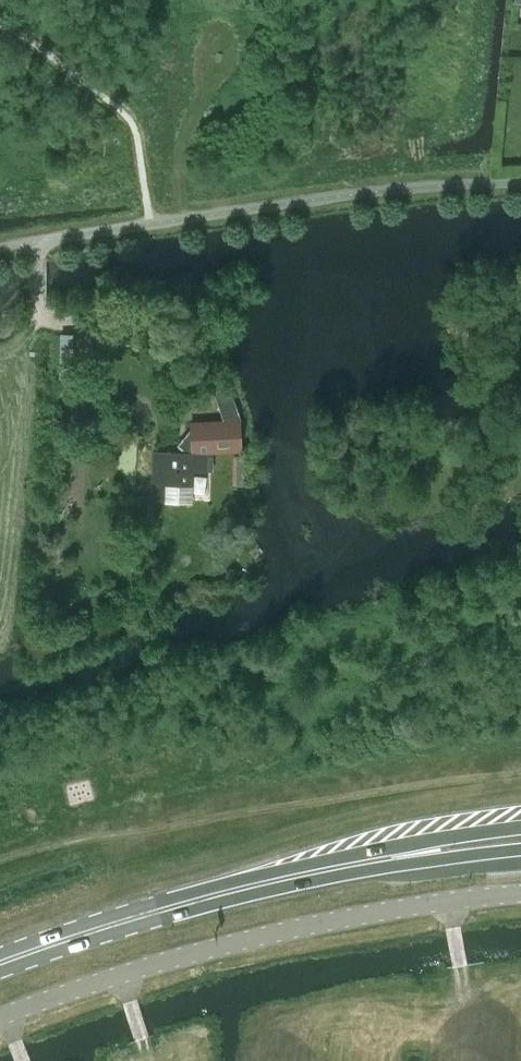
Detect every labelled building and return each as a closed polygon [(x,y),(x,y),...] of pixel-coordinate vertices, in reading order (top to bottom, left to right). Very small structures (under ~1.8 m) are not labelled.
[(151,495),(151,499),(164,499),(164,501),(191,502),(191,483),(191,469),(205,469),(205,453),(210,453),(210,448),(241,448),(240,420),(240,418),(229,385),(223,387),(221,381),(212,385),(214,390),(213,390),(214,393),(224,420),(205,420),(190,420),(190,428),(177,444),(183,450),(183,451),(153,451),(152,451),(151,495)]
